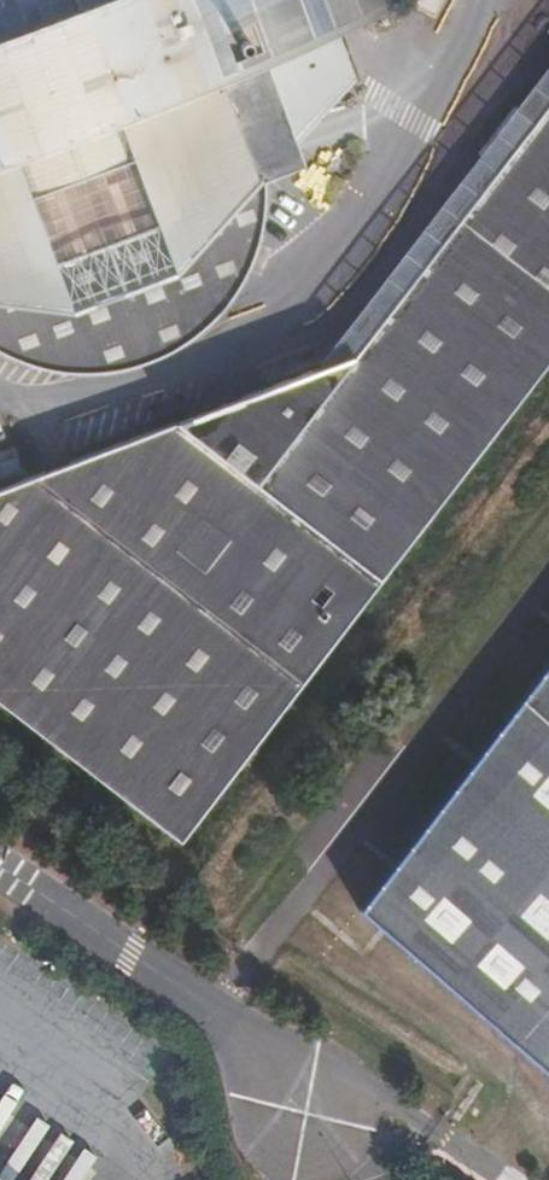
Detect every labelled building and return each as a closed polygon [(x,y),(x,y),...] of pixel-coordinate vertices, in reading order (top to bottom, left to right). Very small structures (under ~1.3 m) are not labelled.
[(44,259),(6,153),(119,112),(157,217),(302,164),(293,137),(264,59),(334,33),(386,14),(381,0),(0,0),(0,275),(44,259)] [(353,82),(334,33),(264,59),(293,137),(353,82)] [(353,354),(331,382),(312,370),(239,397),(205,442),(177,421),(165,426),(0,487),(0,702),(179,840),(548,359),(548,100),(533,121),(514,107),(477,154),(496,170),(353,354)] [(274,174),(157,217),(119,112),(6,153),(44,259),(0,275),(0,349),(3,350),(26,358),(38,360),(62,364),(87,365),(111,363),(123,360),(147,353),(158,348),(180,336),(200,323),(209,315),(227,297),(242,277),(254,256),(263,233),(267,222),(270,210),(272,198),(274,174)] [(331,382),(353,354),(312,370),(331,382)] [(239,397),(177,421),(205,442),(239,397)] [(548,1068),(548,669),(367,908),(548,1068)]
